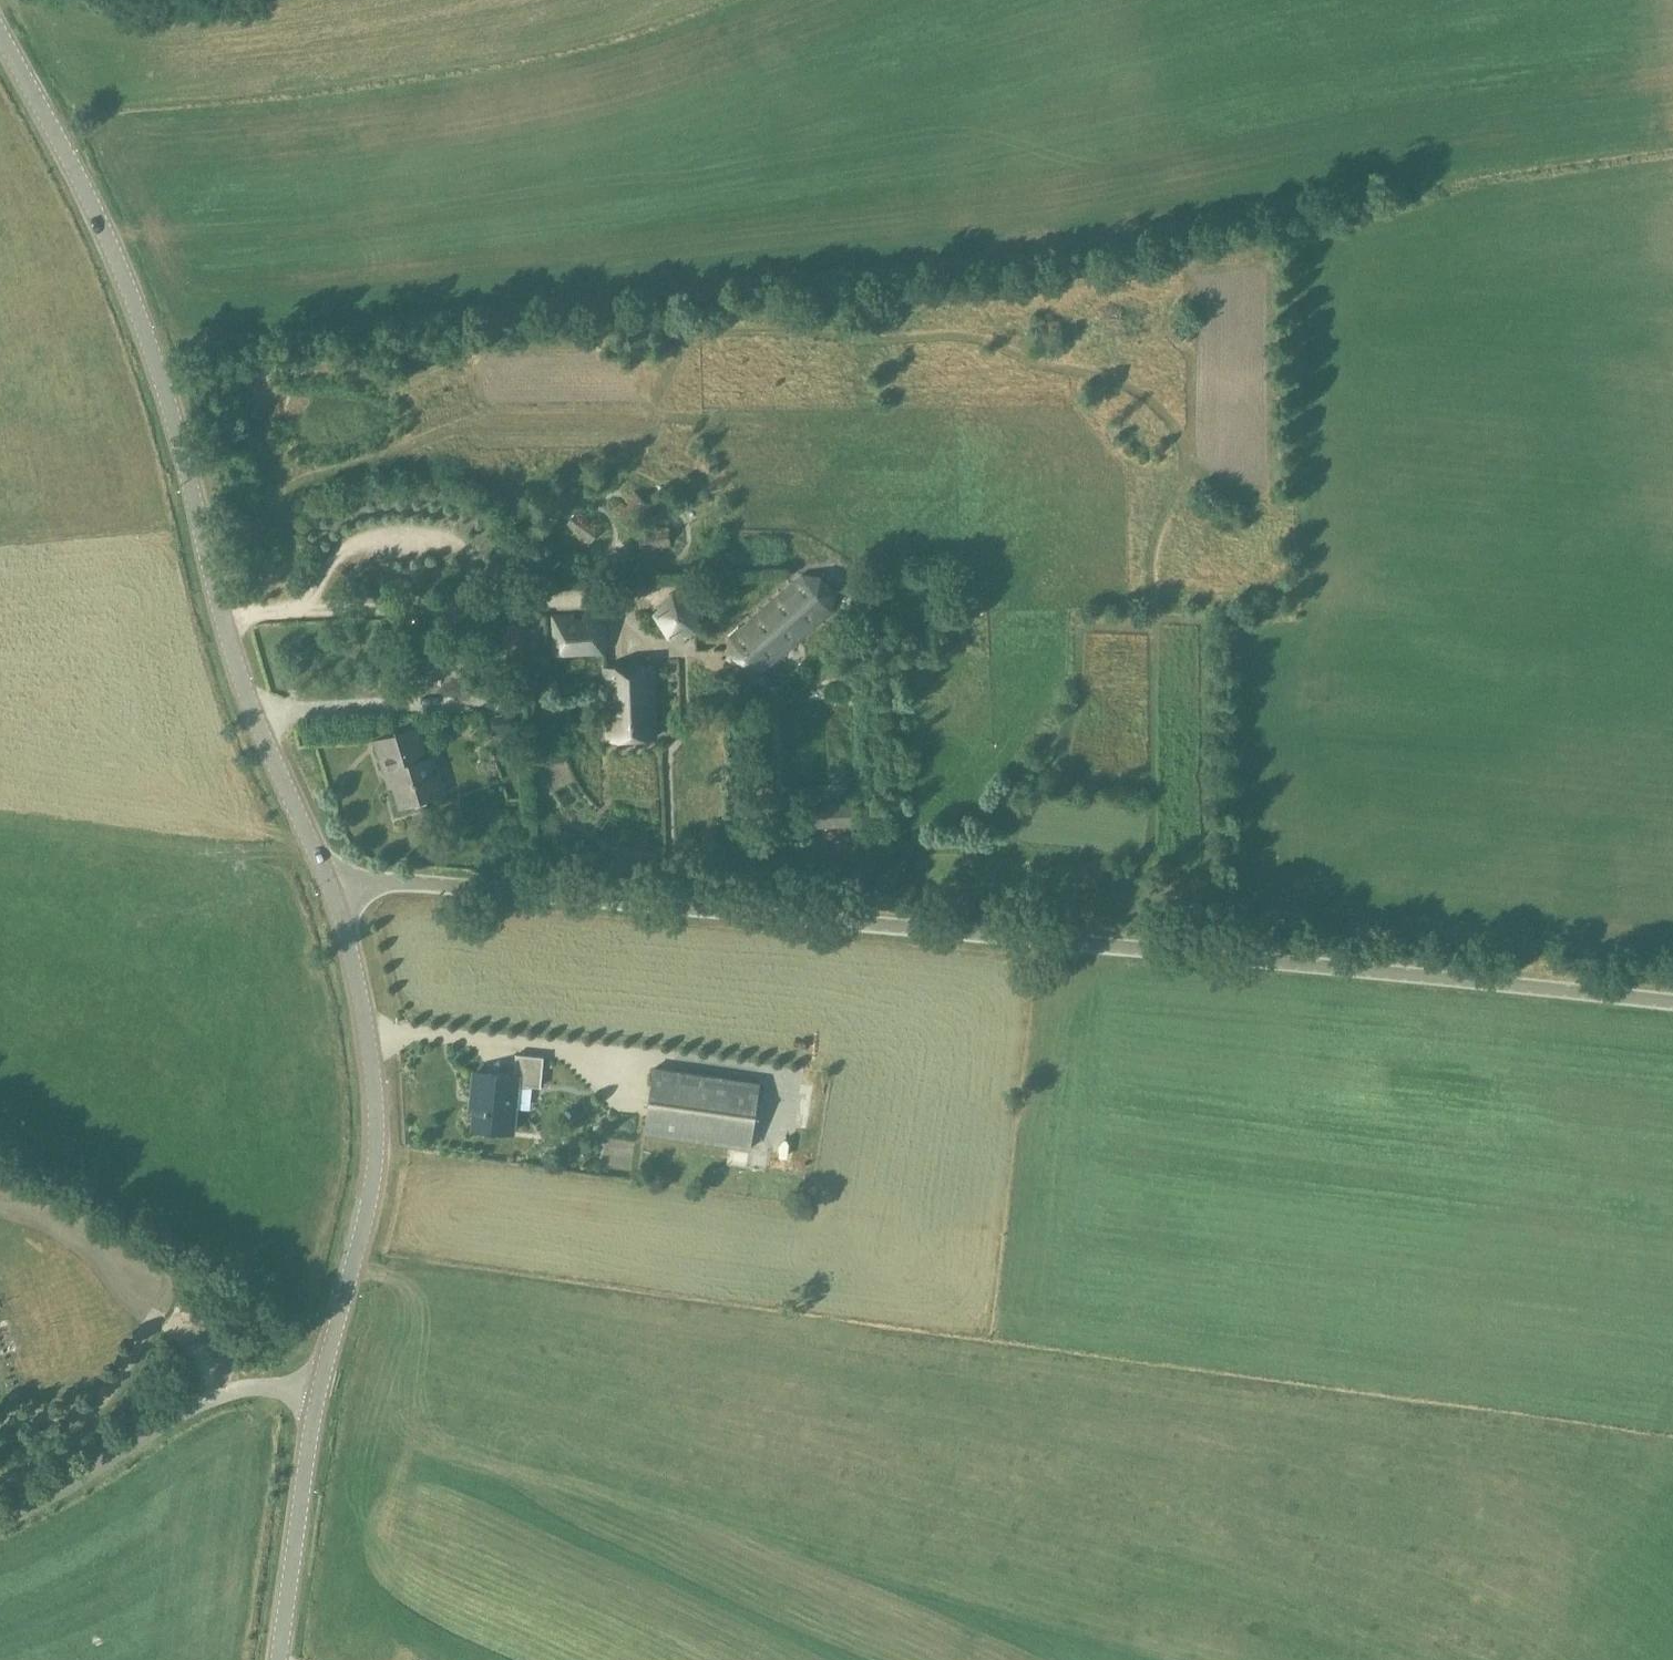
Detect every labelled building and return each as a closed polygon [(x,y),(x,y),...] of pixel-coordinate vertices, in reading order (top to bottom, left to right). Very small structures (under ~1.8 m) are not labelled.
[(565,527),(590,545),(602,529),(577,511),(565,527)] [(671,546),(667,527),(637,533),(641,553),(671,546)] [(801,577),(730,640),(728,655),(742,671),(760,673),(831,611),(833,594),(820,579),(801,577)] [(657,614),(670,635),(695,629),(697,604),(673,595),(657,614)] [(605,650),(603,616),(554,619),(556,653),(605,650)] [(503,626),(504,650),(518,650),(517,626),(503,626)] [(458,679),(458,658),(438,657),(437,678),(458,679)] [(656,737),(652,667),(605,669),(609,740),(656,737)] [(513,731),(512,715),(492,716),(493,732),(513,731)] [(402,808),(444,795),(433,759),(427,761),(417,730),(377,743),(391,788),(395,787),(402,808)] [(474,1129),(512,1134),(517,1086),(541,1088),(543,1058),(517,1056),(515,1079),(475,1074),(471,1109),(476,1109),(474,1129)] [(655,1069),(644,1136),(751,1151),(761,1085),(655,1069)] [(622,1190),(622,1199),(648,1200),(648,1191),(622,1190)]
